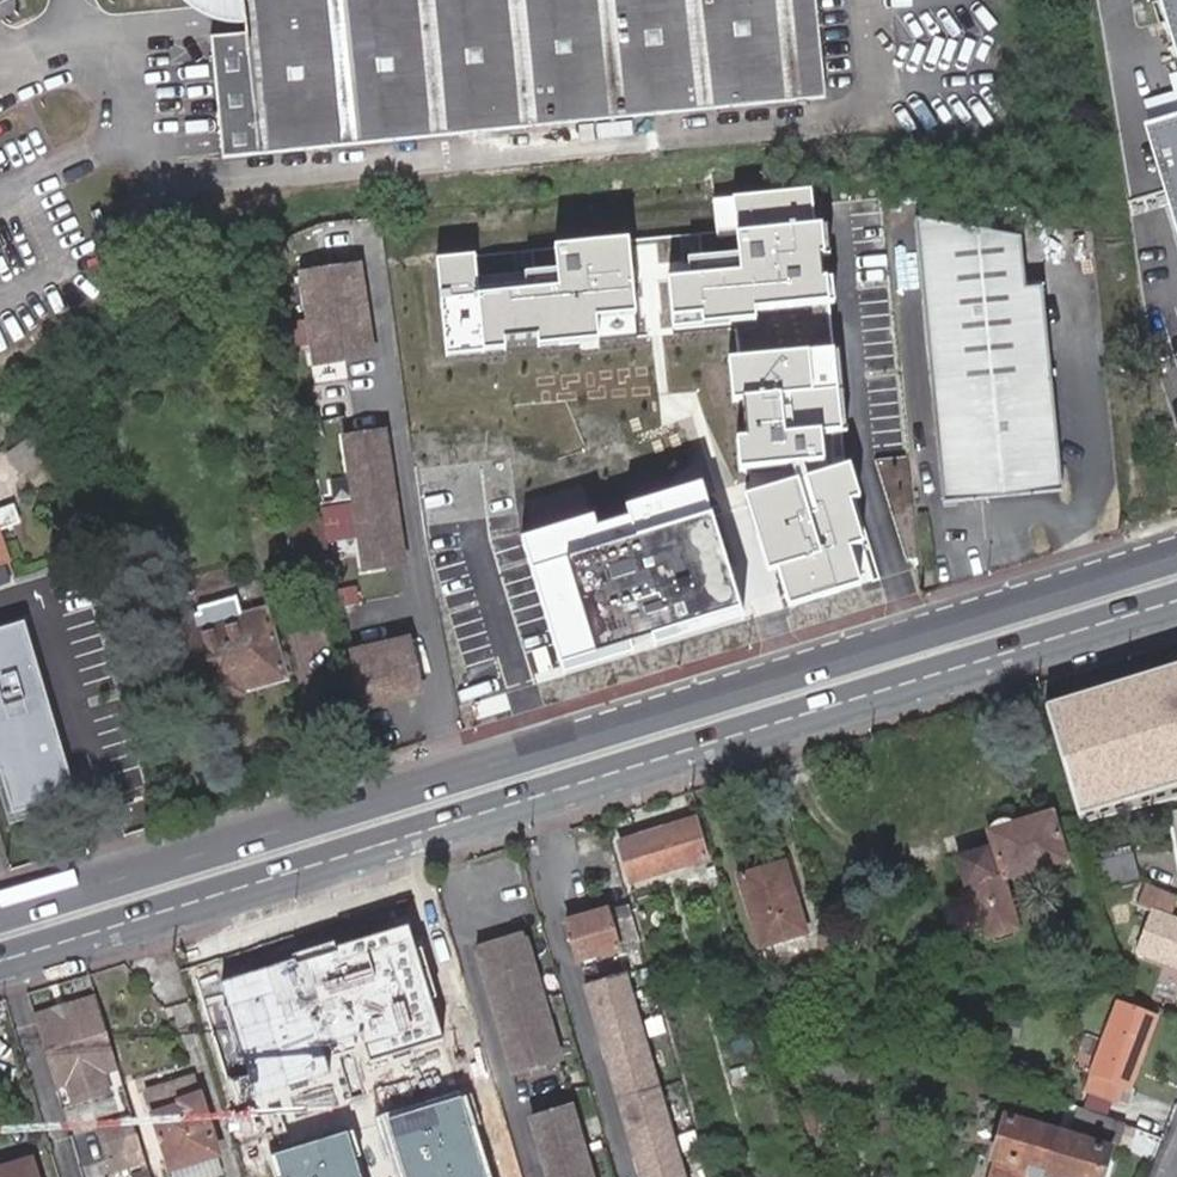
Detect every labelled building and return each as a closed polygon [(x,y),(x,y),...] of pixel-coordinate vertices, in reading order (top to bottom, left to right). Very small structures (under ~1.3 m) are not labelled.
[(270,33),(238,36),(250,159),(815,102),(804,0),(267,0),(270,33)] [(1176,41),(1176,0),(1165,0),(1176,41)] [(1145,127),(1176,224),(1176,117),(1145,127)] [(689,278),(668,280),(673,333),(757,326),(755,310),(836,303),(834,278),(821,279),(818,256),(832,255),(829,229),(816,230),(812,192),(714,201),(717,237),(737,236),(738,256),(688,261),(689,278)] [(1020,240),(918,223),(943,502),(1061,490),(1045,290),(1026,291),(1020,240)] [(291,251),(318,246),(314,231),(274,240),(283,282),(298,279),(291,251)] [(634,317),(627,242),(555,249),(557,274),(526,276),(528,291),(477,296),(474,259),(439,262),(447,357),(506,352),(504,341),(538,338),(539,348),(598,342),(596,321),(634,317)] [(370,314),(368,297),(377,296),(372,268),(315,275),(328,366),(385,358),(381,330),(372,331),(370,314)] [(379,313),(377,296),(368,297),(370,314),(379,313)] [(379,313),(370,314),(372,331),(381,330),(379,313)] [(737,441),(740,473),(828,466),(826,434),(846,433),(840,351),(727,360),(730,404),(744,403),(747,440),(737,441)] [(428,497),(468,491),(452,390),(411,397),(428,497)] [(23,469),(50,449),(35,429),(9,450),(23,469)] [(396,436),(377,439),(378,449),(398,446),(396,436)] [(378,449),(377,439),(337,445),(356,577),(396,571),(395,562),(414,559),(398,446),(378,449)] [(850,466),(745,499),(768,574),(776,571),(788,607),(881,577),(857,503),(862,501),(850,466)] [(595,519),(521,542),(563,677),(743,621),(700,485),(624,508),(628,521),(599,530),(595,519)] [(19,567),(5,528),(24,521),(17,500),(0,507),(0,573),(19,567)] [(340,585),(328,522),(296,529),(305,573),(314,571),(318,590),(340,585)] [(414,559),(395,562),(396,571),(415,568),(414,559)] [(218,691),(222,703),(253,693),(252,689),(294,676),(274,610),(251,618),(246,602),(171,625),(172,626),(193,698),(218,691)] [(0,628),(0,770),(13,809),(76,789),(20,622),(0,628)] [(361,659),(369,699),(430,687),(422,646),(361,659)] [(493,655),(458,662),(472,728),(506,720),(493,655)] [(1045,710),(1081,825),(1176,799),(1176,669),(1045,710)] [(430,687),(369,699),(370,705),(431,693),(430,687)] [(975,889),(988,930),(992,942),(1022,934),(1007,882),(1068,863),(1053,817),(991,836),(995,850),(960,860),(969,891),(975,889)] [(697,819),(623,841),(634,881),(708,859),(697,819)] [(1132,855),(1101,865),(1108,887),(1138,878),(1132,855)] [(787,865),(743,879),(764,949),(807,936),(787,865)] [(1145,884),(1133,909),(1154,917),(1139,954),(1176,969),(1176,922),(1162,917),(1171,894),(1145,884)] [(974,934),(988,930),(975,889),(969,891),(962,893),(974,934)] [(642,942),(641,939),(630,904),(568,923),(581,961),(642,942)] [(406,930),(219,983),(253,1102),(440,1048),(406,930)] [(506,960),(531,952),(527,935),(481,949),(483,959),(504,952),(506,960)] [(504,952),(483,959),(518,1073),(564,1059),(531,952),(506,960),(504,952)] [(625,978),(584,990),(640,1176),(684,1176),(625,978)] [(119,1068),(98,999),(35,1018),(56,1087),(69,1083),(104,1072),(119,1068)] [(1091,1078),(1087,1089),(1116,1097),(1120,1087),(1126,1071),(1133,1074),(1154,1019),(1119,1006),(1105,1044),(1092,1039),(1080,1072),(1092,1076),(1091,1078)] [(1021,1021),(1004,1019),(1002,1039),(1019,1041),(1021,1021)] [(733,1071),(737,1088),(754,1085),(750,1067),(733,1071)] [(1127,1090),(1133,1074),(1126,1071),(1120,1087),(1127,1090)] [(104,1072),(69,1083),(75,1100),(109,1090),(104,1072)] [(199,1098),(194,1080),(177,1085),(182,1102),(199,1098)] [(182,1102),(177,1085),(149,1093),(168,1163),(192,1156),(193,1161),(215,1155),(199,1098),(182,1102)] [(1116,1097),(1087,1089),(1084,1094),(1112,1106),(1116,1097)] [(388,1124),(405,1176),(493,1176),(468,1099),(388,1124)] [(824,1137),(813,1102),(796,1108),(807,1143),(824,1137)] [(534,1121),(551,1176),(594,1176),(573,1109),(534,1121)] [(1125,1127),(1077,1109),(1068,1130),(1117,1148),(1125,1127)] [(144,1151),(134,1119),(102,1129),(112,1161),(144,1151)] [(1057,1137),(1005,1123),(989,1176),(1042,1176),(1044,1176),(1046,1176),(1057,1137)] [(280,1176),(367,1176),(354,1132),(273,1156),(280,1176)] [(1107,1152),(1057,1137),(1046,1176),(1100,1176),(1107,1152)] [(144,1151),(112,1161),(115,1172),(147,1162),(144,1151)] [(34,1162),(0,1173),(0,1176),(38,1176),(34,1162)]
